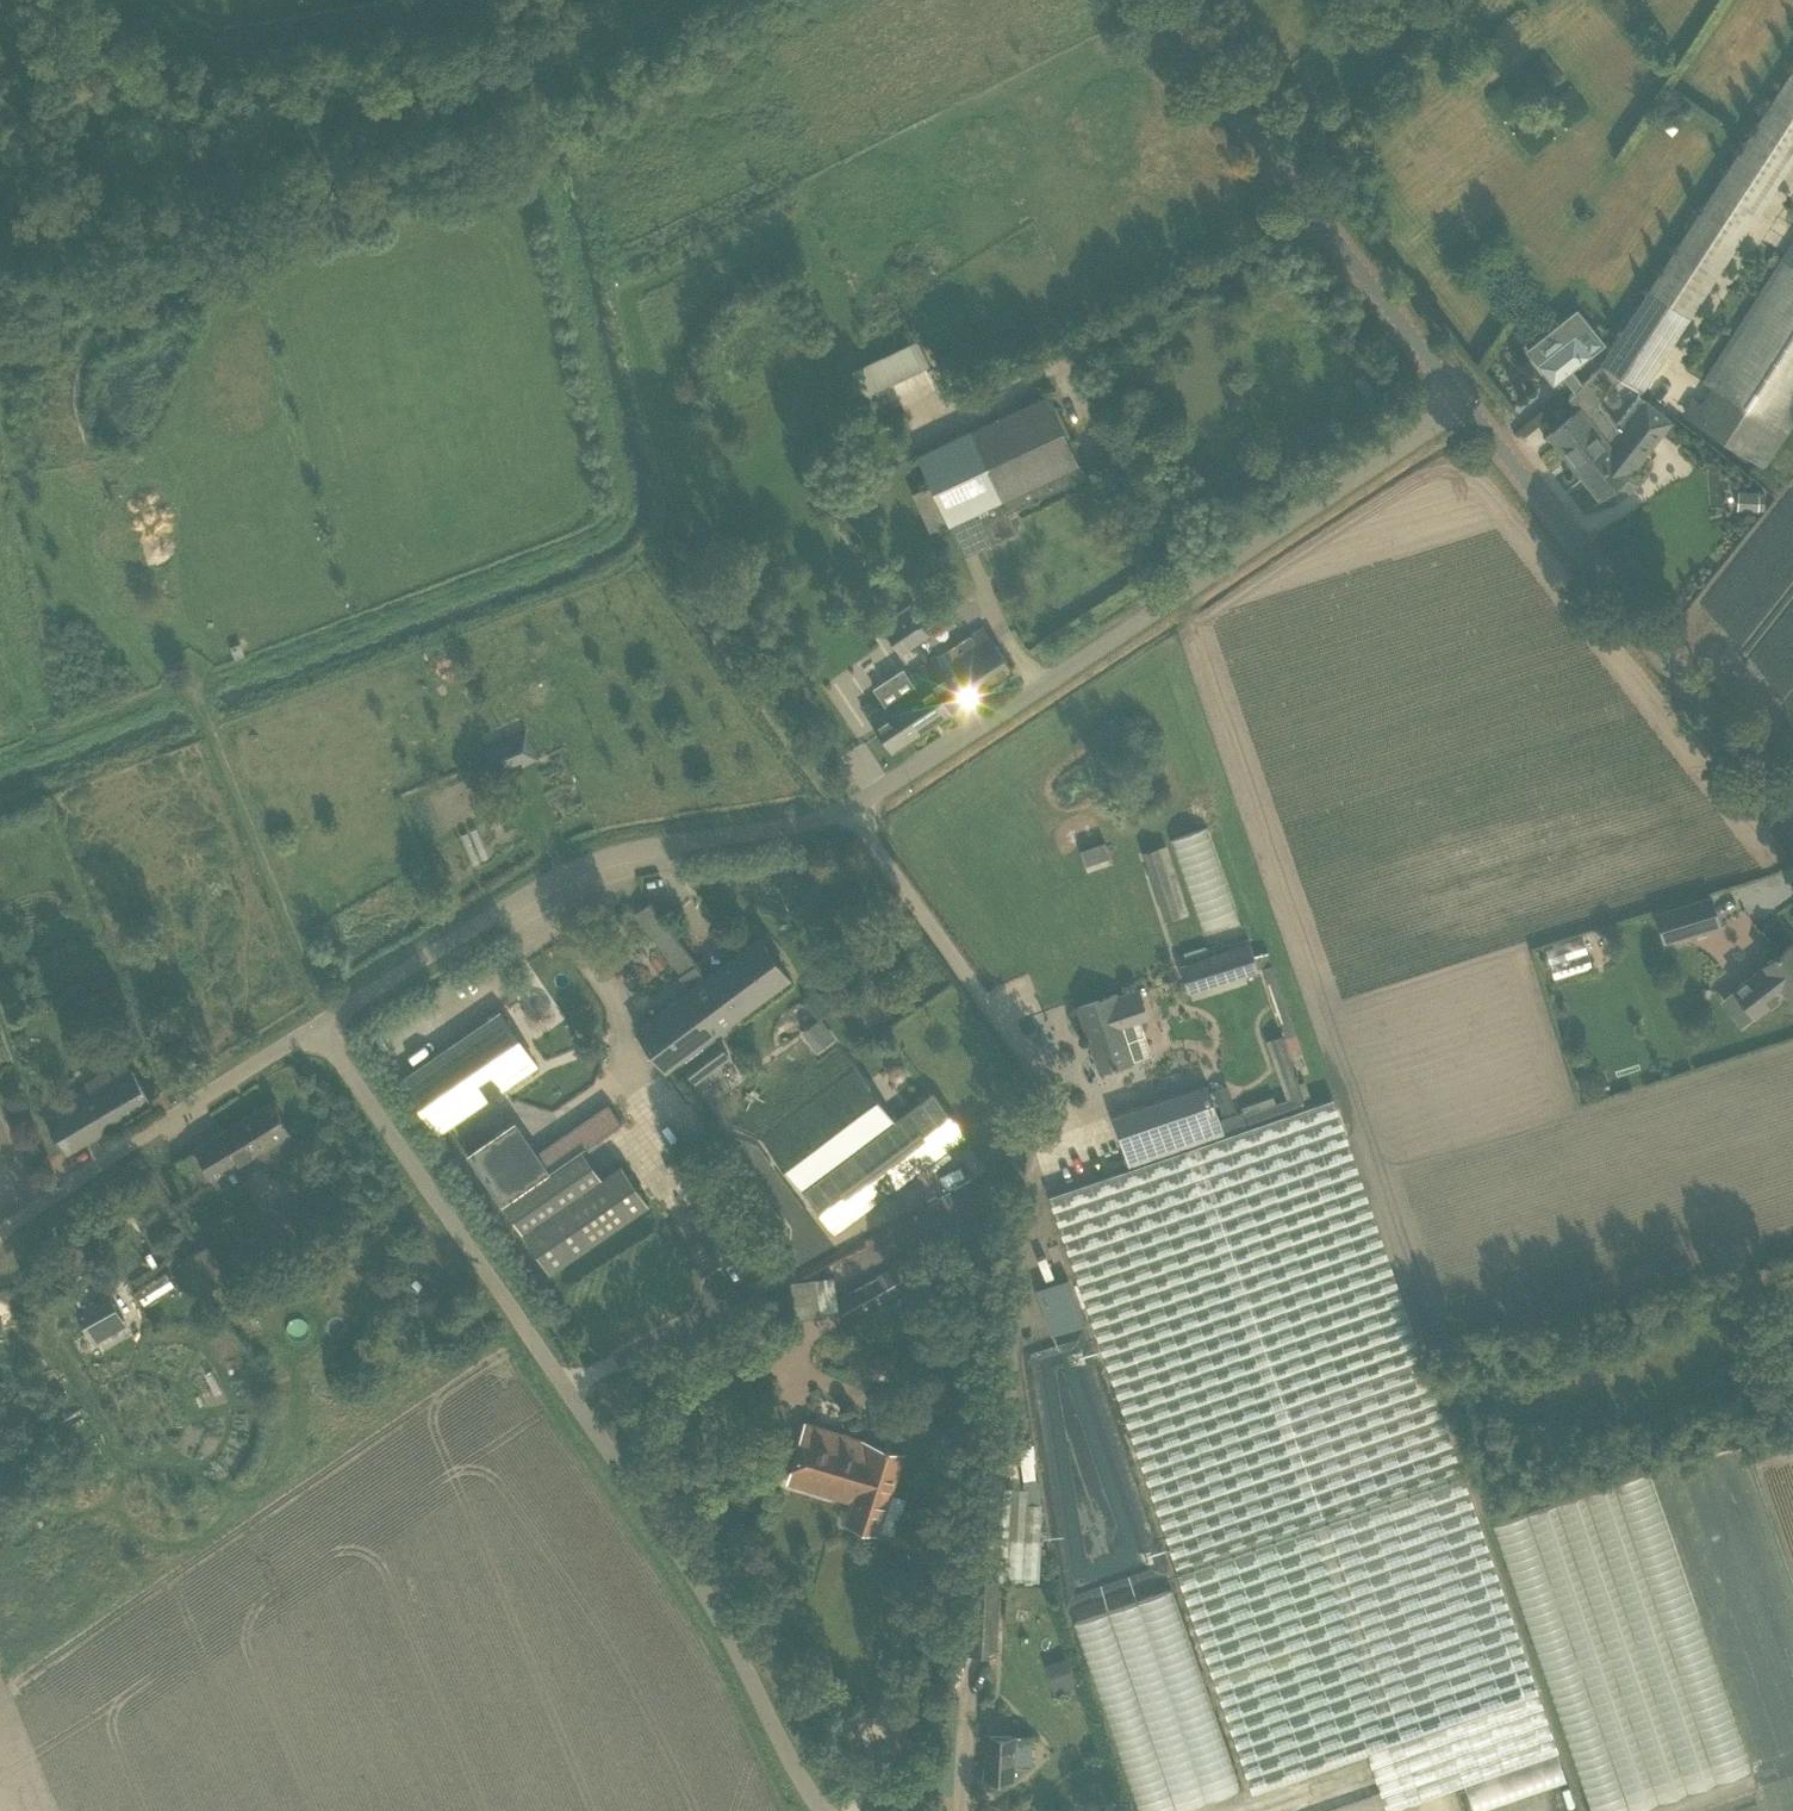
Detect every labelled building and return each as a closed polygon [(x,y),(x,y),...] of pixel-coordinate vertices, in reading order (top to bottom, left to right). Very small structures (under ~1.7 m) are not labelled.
[(1619,377),(1640,392),(1792,158),(1792,70),(1595,371),(1584,383),(1572,369),(1591,354),(1576,335),(1539,364),(1554,382),(1563,375),(1576,391),(1571,397),(1580,408),(1550,432),(1581,471),(1597,459),(1596,458),(1603,452),(1610,462),(1617,456),(1618,458),(1634,438),(1624,430),(1616,423),(1598,400),(1619,377)] [(1784,430),(1792,416),(1792,248),(1708,381),(1714,385),(1702,401),(1693,395),(1681,416),(1760,466),(1784,430)] [(849,364),(861,391),(925,363),(914,336),(849,364)] [(1085,476),(1047,394),(918,455),(959,543),(973,537),(978,549),(1017,531),(1008,512),(1085,476)] [(1671,420),(1646,401),(1639,394),(1616,423),(1624,430),(1634,438),(1618,458),(1617,456),(1610,462),(1603,452),(1596,458),(1597,459),(1581,471),(1600,496),(1610,489),(1618,499),(1639,483),(1630,472),(1671,420)] [(1759,494),(1759,492),(1741,491),(1740,509),(1758,509),(1758,507),(1763,507),(1764,494),(1759,494)] [(899,618),(916,643),(930,633),(913,608),(909,611),(899,618)] [(916,643),(899,618),(885,628),(901,652),(916,643)] [(931,682),(951,712),(1013,670),(993,640),(983,626),(928,663),(938,677),(931,682)] [(946,715),(951,712),(931,682),(938,677),(928,663),(926,665),(909,676),(912,682),(884,700),(881,695),(863,707),(877,728),(855,742),(871,765),(901,745),(946,715)] [(484,747),(497,777),(512,770),(510,764),(522,759),(525,765),(540,758),(527,729),(484,747)] [(1239,917),(1207,826),(1170,839),(1202,929),(1239,917)] [(1081,849),(1086,864),(1107,857),(1110,856),(1105,841),(1081,849)] [(1188,912),(1167,843),(1143,851),(1165,920),(1188,912)] [(692,872),(700,881),(709,873),(701,864),(692,872)] [(1712,894),(1655,911),(1664,943),(1722,925),(1712,894)] [(728,1054),(712,1033),(789,976),(760,937),(637,1029),(666,1068),(679,1058),(695,1079),(728,1054)] [(1792,988),(1792,944),(1791,942),(1764,963),(1766,965),(1752,976),(1736,989),(1755,1014),(1786,990),(1787,992),(1792,988)] [(1188,990),(1258,968),(1264,966),(1287,1035),(1292,1049),(1301,1046),(1269,950),(1254,954),(1251,943),(1180,965),(1188,990)] [(1139,987),(1117,995),(1117,992),(1078,1005),(1100,1070),(1151,1053),(1139,1018),(1149,1015),(1139,987)] [(506,1004),(590,1136),(625,1113),(617,1099),(602,1108),(528,990),(506,1004)] [(539,1063),(504,1012),(406,1080),(441,1131),(492,1096),(493,1098),(496,1096),(494,1094),(501,1089),(503,1091),(505,1089),(504,1087),(539,1063)] [(821,1017),(809,1025),(823,1046),(836,1037),(821,1017)] [(1219,1117),(1218,1114),(1207,1083),(1113,1115),(1130,1166),(1049,1194),(1178,1571),(1253,1789),(1368,1749),(1388,1807),(1442,1789),(1560,1749),(1552,1727),(1463,1473),(1334,1096),(1305,1106),(1303,1098),(1311,1095),(1306,1079),(1297,1082),(1290,1062),(1282,1036),(1266,1040),(1288,1098),(1276,1102),(1274,1095),(1241,1106),(1242,1110),(1219,1117)] [(47,1119),(66,1152),(152,1101),(128,1060),(104,1073),(41,1110),(47,1119)] [(895,1081),(897,1081),(899,1081),(901,1080),(902,1080),(904,1079),(905,1077),(906,1076),(906,1074),(907,1073),(906,1071),(906,1069),(905,1067),(904,1066),(903,1065),(901,1064),(900,1063),(898,1063),(896,1063),(895,1064),(893,1064),(892,1065),(891,1067),(890,1068),(889,1070),(889,1072),(889,1073),(889,1075),(890,1077),(891,1078),(892,1079),(894,1080),(895,1081)] [(801,1189),(894,1120),(855,1067),(762,1136),(801,1189)] [(894,1120),(801,1189),(833,1232),(966,1134),(934,1091),(894,1120)] [(1232,1096),(1217,1101),(1221,1113),(1236,1108),(1232,1096)] [(272,1100),(194,1148),(213,1179),(237,1164),(243,1173),(264,1160),(258,1151),(291,1132),(272,1100)] [(621,1163),(522,1230),(550,1271),(649,1204),(621,1163)] [(214,1285),(194,1252),(179,1262),(199,1295),(214,1285)] [(920,1282),(908,1259),(835,1298),(847,1320),(920,1282)] [(789,1278),(791,1310),(834,1308),(832,1275),(789,1278)] [(1077,1313),(1080,1312),(1067,1277),(1038,1287),(1050,1321),(1048,1322),(1052,1334),(1081,1324),(1077,1313)] [(109,1292),(76,1310),(94,1343),(127,1325),(109,1292)] [(985,1403),(969,1397),(954,1439),(970,1445),(985,1403)] [(876,1462),(880,1446),(806,1424),(790,1479),(844,1496),(853,1465),(857,1466),(859,1457),(876,1462)] [(853,1465),(844,1496),(857,1499),(850,1521),(876,1529),(901,1452),(889,1449),(890,1445),(886,1444),(885,1448),(880,1446),(876,1462),(859,1457),(857,1466),(853,1465)] [(1591,1810),(1625,1810),(1750,1768),(1649,1471),(1493,1524),(1591,1810)] [(967,1651),(997,1652),(1001,1578),(1038,1580),(1042,1540),(1040,1540),(1041,1502),(1026,1501),(1027,1486),(981,1483),(977,1577),(969,1576),(967,1609),(965,1650),(967,1651)] [(1197,1803),(1240,1788),(1173,1590),(1074,1622),(1139,1810),(1172,1810),(1197,1803)] [(966,1664),(967,1651),(965,1650),(967,1609),(957,1608),(954,1664),(966,1664)] [(1069,1655),(1053,1660),(1064,1691),(1079,1686),(1069,1655)] [(1014,1766),(1031,1766),(1032,1734),(986,1732),(984,1776),(1014,1778),(1014,1766)]
